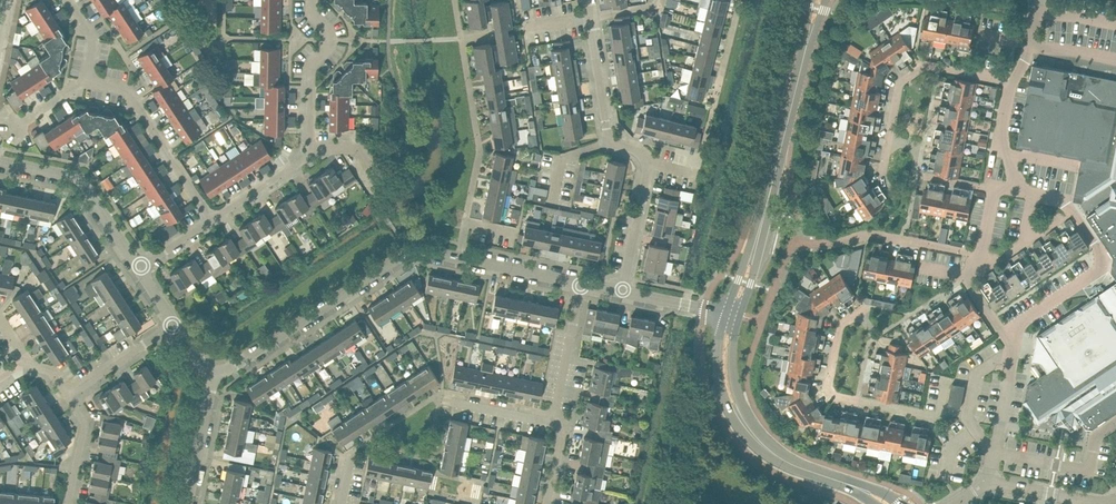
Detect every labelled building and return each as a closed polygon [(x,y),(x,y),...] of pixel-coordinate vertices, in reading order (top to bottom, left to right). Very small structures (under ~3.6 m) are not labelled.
[(42,0),(40,0),(26,9),(32,20),(49,9),(42,0)] [(119,4),(116,0),(104,0),(96,5),(103,15),(108,13),(107,12),(119,4)] [(334,0),(335,1),(335,7),(338,11),(340,11),(343,7),(347,11),(344,14),(344,16),(347,20),(353,20),(354,21),(365,21),(366,21),(366,4),(367,4),(367,2),(354,1),(353,1),(353,0),(334,0)] [(485,13),(483,0),(474,0),(471,0),(469,0),(465,1),(470,27),(487,24),(485,13)] [(491,3),(494,23),(495,29),(512,27),(508,0),(491,3)] [(522,9),(530,8),(529,0),(520,0),(522,9)] [(605,4),(612,2),(613,9),(624,7),(627,7),(626,0),(604,0),(605,4)] [(700,6),(708,8),(724,12),(727,0),(702,0),(700,6)] [(114,22),(130,11),(123,1),(119,4),(107,12),(108,13),(114,22)] [(378,24),(379,13),(379,5),(367,4),(366,4),(366,21),(365,21),(365,23),(378,24)] [(280,18),(280,6),(261,6),(261,18),(280,18)] [(721,25),(724,12),(708,8),(704,20),(721,25)] [(935,40),(941,9),(936,8),(934,14),(931,13),(931,17),(926,16),(922,37),(935,40)] [(55,19),(49,9),(32,20),(39,30),(55,19)] [(946,42),(951,21),(946,20),(947,16),(944,15),(945,10),(941,9),(935,40),(934,45),(945,48),(946,42)] [(137,22),(130,11),(114,22),(121,32),(137,22)] [(879,11),(874,14),(874,15),(880,23),(885,20),(879,12),(879,11)] [(671,16),(667,15),(667,13),(662,12),(661,19),(666,20),(665,23),(669,24),(671,16)] [(957,49),(964,13),(959,12),(958,18),(955,18),(954,22),(951,21),(946,42),(958,44),(957,49)] [(969,52),(974,26),(970,25),(971,21),(968,20),(969,14),(964,13),(957,49),(969,52)] [(874,14),(864,21),(864,22),(870,30),(880,23),(874,15),(874,14)] [(634,21),(630,22),(629,15),(614,18),(615,24),(608,25),(610,39),(630,35),(636,34),(634,21)] [(280,30),(280,18),(261,18),(261,30),(269,30),(280,30)] [(62,30),(55,19),(39,30),(45,39),(46,40),(59,31),(60,31),(62,30)] [(718,37),(721,25),(704,20),(701,33),(718,37)] [(143,32),(137,22),(121,32),(128,43),(137,36),(143,32)] [(909,25),(890,38),(908,64),(912,62),(909,57),(911,55),(909,52),(912,49),(912,48),(914,46),(918,27),(909,25)] [(69,52),(70,47),(66,42),(66,41),(60,31),(59,31),(46,40),(45,39),(43,41),(50,52),(50,53),(39,60),(41,62),(50,75),(51,75),(61,68),(66,65),(67,60),(66,58),(61,57),(62,52),(67,53),(69,52)] [(517,59),(513,33),(496,36),(500,62),(517,59)] [(715,49),(718,37),(701,33),(698,45),(715,49)] [(632,48),(630,35),(610,39),(612,51),(632,48)] [(198,47),(192,37),(186,40),(193,50),(198,47)] [(908,64),(890,38),(880,45),(892,63),(896,61),(898,64),(900,62),(904,67),(908,64)] [(572,59),(569,39),(555,42),(556,48),(551,49),(553,62),(572,59)] [(494,69),(492,55),(490,44),(473,46),(477,73),(483,72),(483,71),(494,69)] [(712,62),(715,49),(698,45),(695,57),(712,62)] [(889,65),(892,63),(880,45),(870,52),(877,62),(872,65),(880,72),(882,70),(884,73),(891,68),(889,65)] [(13,47),(11,57),(16,58),(21,53),(18,48),(13,47)] [(144,68),(160,57),(153,47),(147,51),(137,57),(144,68)] [(280,48),(269,48),(260,48),(260,60),(279,61),(280,48)] [(634,60),(632,48),(612,51),(614,64),(634,60)] [(863,60),(861,59),(857,56),(849,52),(847,50),(843,57),(855,63),(862,64),(860,71),(858,71),(856,83),(877,87),(878,83),(882,84),(884,76),(880,75),(880,72),(872,65),(863,60)] [(167,67),(160,57),(144,68),(151,78),(167,67)] [(709,74),(712,62),(695,57),(692,70),(709,74)] [(378,69),(378,58),(365,58),(365,61),(365,77),(366,77),(377,77),(378,69)] [(572,59),(553,62),(555,75),(574,72),(573,67),(577,66),(575,59),(572,59)] [(279,73),(279,61),(260,60),(260,72),(279,73)] [(365,61),(353,60),(353,61),(347,61),(343,64),(343,66),(346,70),(342,73),(339,70),(337,70),(333,73),(333,80),(333,92),(349,93),(352,93),(352,80),(353,80),(366,80),(366,77),(365,77),(365,61)] [(636,73),(634,60),(614,64),(616,76),(636,73)] [(52,77),(51,75),(50,75),(41,62),(31,68),(42,84),(52,77)] [(42,84),(31,68),(28,63),(18,69),(21,75),(32,91),(42,84)] [(1029,84),(1017,146),(1081,159),(1074,195),(1084,197),(1085,197),(1101,186),(1102,187),(1115,179),(1115,177),(1115,174),(1115,80),(1033,63),(1029,84)] [(174,78),(167,67),(151,78),(157,87),(157,88),(169,80),(169,81),(174,78)] [(500,68),(494,69),(483,71),(483,72),(485,84),(502,81),(500,68)] [(706,86),(709,74),(692,70),(689,82),(706,86)] [(279,85),(279,84),(279,73),(260,72),(260,85),(265,85),(265,84),(279,85)] [(575,76),(574,72),(555,75),(557,87),(576,84),(579,84),(578,76),(575,76)] [(638,85),(636,73),(616,76),(618,89),(638,85)] [(32,91),(21,75),(11,82),(16,89),(21,98),(22,98),(32,91)] [(975,95),(977,83),(956,79),(955,83),(951,82),(951,85),(945,84),(944,89),(975,95)] [(175,90),(169,81),(169,80),(157,88),(157,87),(153,90),(159,101),(175,90)] [(504,93),(502,81),(485,84),(487,96),(504,93)] [(703,99),(706,86),(689,82),(686,95),(692,96),(703,99)] [(876,91),(877,87),(856,83),(854,95),(885,101),(886,96),(880,95),(881,92),(876,91)] [(285,84),(279,84),(279,85),(265,84),(265,85),(265,96),(284,97),(285,84)] [(578,97),(576,84),(557,87),(559,100),(578,97)] [(212,95),(209,90),(206,85),(200,89),(207,99),(212,95)] [(640,98),(638,85),(618,89),(621,102),(628,100),(629,107),(643,105),(642,98),(640,98)] [(21,98),(16,89),(7,95),(16,110),(21,107),(19,104),(24,101),(22,98),(21,98)] [(972,107),(975,95),(944,89),(942,97),(952,99),(951,103),(972,107)] [(182,100),(175,90),(159,101),(166,111),(182,100)] [(540,90),(537,91),(532,92),(534,104),(542,102),(540,90)] [(349,105),(349,93),(333,92),(330,91),(330,104),(349,105)] [(505,99),(504,93),(487,96),(489,109),(506,106),(513,105),(517,104),(516,98),(505,99)] [(219,105),(216,101),(212,95),(207,99),(213,108),(219,105)] [(529,95),(524,96),(515,97),(516,98),(517,104),(526,103),(530,102),(529,95)] [(884,106),(885,101),(854,95),(851,107),(873,111),(873,107),(878,108),(878,105),(884,106)] [(284,109),(284,97),(265,96),(265,108),(284,109)] [(579,102),(578,97),(559,100),(553,101),(554,107),(560,106),(561,113),(580,109),(584,109),(584,108),(582,101),(579,102)] [(173,121),(189,110),(182,100),(166,111),(173,121)] [(688,103),(686,110),(696,113),(698,106),(688,103)] [(970,119),(972,107),(951,103),(951,107),(946,106),(946,109),(940,108),(939,113),(970,119)] [(349,117),(349,105),(330,104),(329,116),(349,117)] [(114,114),(110,109),(105,108),(104,109),(103,114),(98,113),(99,108),(97,106),(92,105),(87,109),(87,108),(77,115),(76,113),(75,113),(87,131),(97,124),(98,125),(105,135),(123,123),(123,122),(121,124),(114,114)] [(515,117),(513,105),(506,106),(489,109),(491,121),(508,118),(515,117)] [(872,115),(873,111),(851,107),(849,119),(880,125),(881,120),(875,119),(876,115),(872,115)] [(284,121),(284,109),(265,108),(264,120),(284,121)] [(582,122),(580,109),(561,113),(563,125),(582,122)] [(195,120),(189,110),(173,121),(179,131),(195,120)] [(87,131),(75,113),(65,120),(75,136),(85,129),(86,132),(87,131)] [(968,131),(970,119),(939,113),(938,117),(944,119),(943,122),(947,122),(947,127),(968,131)] [(654,136),(658,117),(656,116),(646,114),(644,119),(638,117),(635,131),(654,136)] [(348,129),(349,118),(349,117),(329,116),(329,129),(348,129)] [(666,139),(671,120),(658,117),(654,136),(666,139)] [(510,131),(508,118),(491,121),(493,134),(510,131)] [(879,130),(880,125),(849,119),(847,130),(868,135),(869,130),(873,131),(873,128),(879,130)] [(75,136),(65,120),(55,126),(65,142),(66,142),(69,147),(79,141),(75,136)] [(202,131),(195,120),(179,131),(186,141),(202,131)] [(284,133),(284,121),(264,120),(264,133),(272,133),(284,133)] [(678,142),(683,123),(671,120),(666,139),(678,142)] [(584,135),(582,122),(563,125),(565,137),(563,138),(564,145),(578,142),(577,136),(584,135)] [(130,133),(123,123),(105,135),(107,134),(114,144),(130,133)] [(696,126),(685,124),(683,123),(678,142),(697,147),(701,133),(695,131),(696,126)] [(55,126),(45,133),(45,134),(50,141),(55,149),(64,143),(65,142),(55,126)] [(965,142),(968,131),(947,127),(946,130),(942,130),(941,132),(935,131),(934,137),(965,142)] [(50,141),(45,134),(45,133),(43,130),(38,133),(36,129),(31,133),(41,148),(50,141)] [(515,130),(510,131),(493,134),(495,147),(518,143),(515,130)] [(867,138),(868,135),(847,130),(844,142),(876,148),(877,143),(871,142),(871,139),(867,138)] [(136,143),(130,133),(114,144),(120,154),(136,143)] [(963,154),(965,142),(934,137),(934,141),(939,142),(939,145),(943,146),(942,150),(963,154)] [(271,155),(265,146),(261,139),(250,146),(261,162),(271,155)] [(207,145),(203,140),(193,146),(197,152),(207,145)] [(844,142),(842,154),(863,158),(864,154),(874,156),(876,148),(844,142)] [(143,153),(136,143),(120,154),(127,164),(143,153)] [(251,169),(261,162),(250,146),(240,153),(251,169)] [(963,154),(942,150),(941,154),(937,153),(937,156),(931,155),(930,160),(961,166),(963,154)] [(513,156),(507,154),(496,152),(493,165),(510,169),(513,156)] [(143,153),(127,164),(134,174),(150,163),(143,153)] [(241,175),(251,169),(240,153),(230,159),(241,175)] [(863,162),(863,158),(842,154),(840,166),(852,168),(851,175),(860,173),(861,170),(865,171),(867,163),(863,162)] [(231,182),(241,175),(230,159),(220,166),(231,182)] [(608,160),(605,170),(605,173),(622,176),(625,163),(608,160)] [(961,166),(930,160),(929,165),(935,166),(934,169),(938,170),(937,174),(958,178),(961,166)] [(156,173),(150,163),(134,174),(140,184),(156,173)] [(517,170),(510,169),(493,165),(490,177),(507,181),(513,182),(515,183),(517,170)] [(221,189),(231,182),(220,166),(210,172),(221,189)] [(333,167),(320,175),(330,190),(334,196),(346,189),(345,187),(351,183),(350,183),(356,179),(349,168),(338,175),(333,167)] [(811,170),(809,177),(816,178),(817,171),(811,170)] [(210,196),(221,189),(210,172),(209,173),(200,179),(210,196)] [(163,183),(156,173),(140,184),(147,194),(163,183)] [(619,189),(622,176),(605,173),(602,185),(619,189)] [(850,198),(868,187),(866,183),(869,181),(864,174),(862,176),(860,174),(860,173),(851,175),(851,176),(836,178),(837,186),(843,185),(844,187),(843,188),(850,198)] [(330,190),(320,175),(308,183),(313,191),(308,195),(316,206),(321,202),(326,199),(323,195),(330,190)] [(513,182),(507,181),(490,177),(488,190),(505,193),(510,195),(513,182)] [(932,213),(938,183),(933,182),(932,187),(929,187),(928,191),(924,190),(923,194),(916,193),(912,217),(919,219),(921,211),(932,213)] [(170,193),(163,183),(147,194),(153,204),(170,193)] [(944,216),(948,195),(944,194),(945,190),(942,190),(943,184),(938,183),(932,213),(944,216)] [(546,196),(548,189),(535,186),(530,185),(529,192),(533,193),(546,196)] [(617,201),(619,189),(602,185),(600,198),(617,201)] [(948,195),(944,216),(956,218),(962,187),(954,186),(952,196),(948,195)] [(657,202),(656,208),(675,212),(676,210),(678,199),(680,190),(665,187),(663,196),(659,195),(658,197),(656,197),(655,202),(657,202)] [(857,208),(883,191),(880,187),(875,190),(874,187),(870,190),(868,187),(850,198),(857,208)] [(968,199),(970,189),(962,187),(956,218),(968,221),(972,200),(968,199)] [(502,206),(505,193),(488,190),(485,202),(502,206)] [(680,190),(678,199),(691,202),(693,193),(680,190)] [(886,195),(883,191),(857,208),(853,211),(860,221),(864,218),(867,222),(871,220),(868,216),(881,207),(879,203),(882,201),(881,198),(886,195)] [(18,195),(6,193),(6,192),(3,207),(2,206),(2,210),(14,212),(18,195)] [(316,206),(308,195),(303,198),(299,192),(287,200),(297,215),(304,210),(306,213),(310,210),(310,209),(316,206)] [(545,202),(546,196),(533,193),(529,192),(527,199),(545,202)] [(584,195),(579,194),(579,193),(574,192),(573,199),(583,201),(584,195)] [(176,203),(170,193),(153,204),(160,214),(176,203)] [(27,215),(30,198),(18,195),(14,212),(27,215)] [(39,218),(43,200),(30,198),(27,215),(39,218)] [(614,214),(617,201),(600,198),(597,211),(603,212),(614,214)] [(56,203),(43,200),(39,218),(52,220),(56,203)] [(297,215),(287,200),(275,208),(279,214),(274,217),(281,228),(287,225),(291,222),(290,219),(297,215)] [(830,201),(823,206),(827,214),(835,209),(830,201)] [(502,208),(502,206),(485,202),(482,220),(490,221),(491,217),(500,219),(502,208)] [(172,221),(183,214),(176,203),(160,214),(167,224),(172,221)] [(683,213),(675,212),(656,208),(654,220),(673,224),(681,225),(682,220),(683,213)] [(1101,208),(1087,218),(1114,257),(1111,271),(1115,278),(1115,211),(1101,208)] [(63,232),(78,223),(71,212),(56,221),(62,231),(63,232)] [(263,212),(251,221),(261,236),(268,231),(271,236),(276,233),(275,232),(281,228),(274,217),(269,221),(263,212)] [(352,213),(348,216),(352,222),(356,219),(352,213)] [(135,216),(129,220),(133,225),(139,221),(135,216)] [(1071,218),(1064,222),(1067,226),(1073,222),(1071,218)] [(535,245),(539,223),(526,220),(523,234),(519,233),(517,241),(535,245)] [(670,236),(673,224),(654,220),(651,232),(662,234),(669,236),(670,236)] [(178,231),(173,223),(172,221),(167,224),(166,225),(172,235),(178,231)] [(261,236),(251,221),(239,228),(245,237),(239,240),(246,251),(252,247),(253,248),(257,245),(254,240),(261,236)] [(335,221),(330,224),(335,232),(340,229),(335,221)] [(70,243),(85,233),(78,223),(63,232),(70,243)] [(547,247),(551,230),(539,228),(540,223),(539,223),(535,245),(547,247)] [(172,235),(166,225),(160,229),(167,238),(172,235)] [(287,225),(281,228),(286,236),(291,232),(289,228),(287,225)] [(560,250),(564,228),(552,225),(551,230),(547,247),(560,250)] [(572,252),(577,230),(564,228),(560,250),(572,252)] [(167,238),(160,229),(155,232),(161,242),(167,238)] [(1058,233),(1055,229),(1049,233),(1052,237),(1058,233)] [(584,255),(589,233),(577,230),(572,252),(584,255)] [(1089,246),(1078,230),(1070,235),(1072,239),(1068,242),(1071,246),(1068,248),(1074,256),(1089,246)] [(77,254),(92,244),(85,233),(70,243),(77,254)] [(595,234),(589,233),(584,255),(602,258),(604,251),(599,250),(601,241),(594,239),(595,234)] [(246,251),(239,240),(234,243),(230,237),(218,245),(228,260),(235,255),(237,259),(241,255),(246,251)] [(1042,243),(1040,239),(1033,243),(1036,247),(1042,243)] [(1055,257),(1052,258),(1058,267),(1074,256),(1068,248),(1063,240),(1054,246),(1057,249),(1052,252),(1055,257)] [(682,245),(678,244),(672,243),(671,251),(680,253),(682,245)] [(100,255),(92,244),(77,254),(85,265),(90,261),(100,255)] [(668,248),(660,246),(649,244),(648,248),(645,247),(643,256),(665,260),(668,248)] [(228,260),(218,245),(206,253),(210,259),(205,263),(212,273),(218,270),(218,271),(223,268),(221,265),(228,260)] [(290,246),(284,250),(287,256),(294,252),(290,246)] [(858,269),(863,248),(851,251),(847,267),(858,269)] [(876,280),(882,249),(877,248),(876,254),(873,253),(872,257),(868,256),(864,277),(876,280)] [(887,282),(892,261),(888,260),(888,256),(886,256),(887,250),(882,249),(876,280),(887,282)] [(1027,254),(1024,249),(1018,254),(1021,258),(1027,254)] [(22,265),(28,264),(33,261),(26,250),(21,253),(22,265)] [(1040,267),(1037,269),(1042,277),(1058,267),(1052,258),(1047,251),(1039,256),(1041,260),(1037,263),(1040,267)] [(899,285),(906,254),(898,252),(896,262),(892,261),(887,282),(899,285)] [(910,255),(906,254),(899,285),(911,287),(916,266),(911,265),(912,261),(909,260),(910,255)] [(662,275),(665,260),(643,256),(641,264),(644,265),(642,278),(664,283),(666,275),(662,275)] [(13,283),(15,276),(8,275),(9,273),(11,273),(13,260),(5,258),(2,273),(1,273),(0,280),(0,291),(11,294),(13,283)] [(194,258),(182,266),(192,281),(199,276),(202,281),(207,278),(206,277),(212,273),(205,263),(200,266),(194,258)] [(1011,264),(1008,260),(1002,264),(1005,268),(1011,264)] [(1024,277),(1021,279),(1027,288),(1042,277),(1037,269),(1032,261),(1023,267),(1026,270),(1021,273),(1024,277)] [(192,281),(182,266),(170,274),(175,282),(170,285),(177,296),(183,293),(180,289),(192,281)] [(814,267),(809,270),(813,276),(818,273),(814,267)] [(45,269),(40,272),(36,275),(41,283),(43,282),(50,278),(50,277),(49,275),(45,269)] [(996,274),(993,270),(987,274),(989,278),(996,274)] [(106,271),(97,277),(91,281),(92,282),(84,287),(91,298),(99,293),(98,292),(113,282),(106,271)] [(1009,288),(1006,290),(1011,298),(1027,288),(1021,279),(1016,271),(1008,277),(1010,280),(1006,283),(1009,288)] [(841,273),(830,280),(848,306),(854,301),(851,296),(855,294),(841,273)] [(438,294),(442,277),(429,274),(425,292),(438,294)] [(50,278),(43,282),(50,291),(56,286),(50,277),(50,278)] [(451,297),(454,279),(442,277),(438,294),(451,297)] [(411,279),(400,286),(410,301),(421,294),(418,288),(411,279)] [(463,299),(467,282),(454,279),(451,297),(463,299)] [(848,306),(830,280),(820,286),(832,304),(836,302),(838,305),(840,304),(844,309),(848,306)] [(105,303),(120,293),(113,282),(98,292),(99,293),(91,298),(97,308),(105,303)] [(480,285),(467,282),(463,299),(476,302),(477,295),(480,285)] [(993,298),(990,300),(995,309),(1011,298),(1006,290),(1001,282),(992,287),(995,291),(990,294),(993,298)] [(71,303),(75,301),(81,297),(73,285),(64,292),(71,303)] [(410,301),(400,286),(390,293),(399,308),(410,301)] [(829,306),(832,304),(820,286),(810,293),(811,295),(810,295),(805,293),(801,300),(820,313),(822,312),(824,315),(831,310),(829,306)] [(39,288),(30,293),(27,289),(22,293),(13,299),(20,310),(35,300),(35,301),(44,295),(39,288)] [(222,290),(216,294),(221,303),(228,298),(222,290)] [(981,316),(969,298),(966,301),(960,292),(954,297),(971,323),(981,316)] [(112,313),(127,303),(120,293),(105,303),(112,313)] [(399,308),(390,293),(379,300),(389,315),(399,308)] [(505,315),(508,297),(495,294),(493,305),(492,312),(505,315)] [(1098,294),(1038,334),(1058,364),(1028,384),(1025,398),(1027,400),(1024,402),(1038,422),(1055,410),(1056,409),(1059,408),(1060,408),(1068,403),(1069,401),(1115,369),(1115,320),(1098,294)] [(517,317),(521,300),(508,297),(505,315),(517,317)] [(971,323),(954,297),(949,300),(953,304),(950,306),(952,309),(949,312),(961,330),(971,323)] [(42,311),(35,301),(35,300),(20,310),(27,321),(42,311)] [(389,315),(379,300),(368,308),(374,317),(378,323),(389,315)] [(529,320),(533,302),(521,300),(517,317),(529,320)] [(820,316),(820,313),(801,300),(796,308),(800,311),(800,312),(798,312),(796,325),(817,328),(818,324),(822,325),(824,317),(820,316)] [(542,322),(545,305),(533,302),(529,320),(542,322)] [(119,324),(134,314),(127,303),(112,313),(119,324)] [(558,307),(545,305),(542,322),(555,325),(558,307)] [(961,330),(949,312),(946,314),(943,310),(941,312),(938,307),(933,310),(951,336),(961,330)] [(603,336),(608,311),(596,309),(595,315),(587,313),(582,338),(590,340),(591,334),(603,336)] [(951,336),(933,310),(927,315),(932,323),(929,325),(941,343),(951,336)] [(49,322),(42,311),(27,321),(34,331),(49,322)] [(608,311),(603,336),(602,337),(620,341),(623,326),(617,325),(619,313),(608,311)] [(142,325),(134,314),(119,324),(122,328),(114,333),(119,340),(142,325)] [(639,338),(643,318),(631,316),(629,327),(623,326),(620,341),(626,342),(637,347),(639,338)] [(56,332),(52,326),(57,322),(54,318),(49,322),(34,331),(41,342),(56,332)] [(84,329),(81,323),(77,318),(73,321),(80,331),(84,329)] [(654,320),(643,318),(639,338),(649,340),(648,348),(658,350),(662,327),(653,325),(654,320)] [(356,320),(344,327),(354,342),(371,331),(363,319),(357,323),(356,320)] [(941,343),(929,325),(926,327),(920,319),(913,324),(933,353),(935,352),(933,348),(941,343)] [(817,328),(796,325),(792,324),(789,336),(794,337),(825,342),(826,337),(820,336),(820,333),(816,332),(817,328)] [(933,353),(913,324),(909,326),(912,331),(910,333),(912,336),(909,339),(921,357),(929,351),(931,355),(933,353)] [(354,342),(344,327),(334,334),(343,349),(354,342)] [(92,340),(88,334),(84,329),(80,331),(88,343),(92,340)] [(63,343),(56,332),(41,342),(48,353),(63,343)] [(104,334),(100,337),(95,340),(99,345),(103,351),(107,348),(103,343),(108,340),(104,334)] [(343,349),(334,334),(323,341),(333,356),(343,349)] [(500,336),(500,338),(499,343),(512,346),(512,341),(513,339),(500,336)] [(824,347),(825,342),(794,337),(791,348),(813,352),(813,348),(817,349),(818,346),(824,347)] [(69,338),(63,343),(48,353),(55,364),(77,350),(69,338)] [(333,356),(323,341),(313,348),(322,363),(333,356)] [(908,354),(902,353),(903,346),(890,343),(889,350),(887,350),(886,354),(882,353),(881,356),(876,355),(875,360),(906,366),(908,354)] [(322,363),(313,348),(302,355),(312,370),(322,363)] [(812,357),(813,352),(791,348),(789,360),(820,366),(821,361),(815,360),(816,357),(812,357)] [(312,370),(302,355),(292,362),(291,362),(299,374),(301,377),(312,370)] [(361,364),(356,367),(358,371),(364,368),(369,364),(364,357),(360,359),(362,363),(361,364)] [(291,362),(290,359),(279,366),(288,381),(299,374),(291,362)] [(819,371),(820,366),(789,360),(784,359),(781,371),(787,372),(808,376),(809,372),(813,373),(813,370),(819,371)] [(906,366),(875,360),(874,365),(880,366),(879,369),(883,370),(882,374),(903,378),(906,366)] [(632,368),(621,366),(608,363),(602,362),(601,362),(605,363),(604,368),(594,366),(592,378),(611,382),(618,384),(620,376),(631,376),(632,368)] [(138,379),(133,383),(141,395),(151,388),(149,385),(156,380),(146,365),(134,373),(138,379)] [(438,380),(432,371),(428,365),(417,372),(427,387),(438,380)] [(464,385),(468,367),(455,365),(453,371),(451,382),(464,385)] [(288,381),(279,366),(268,373),(278,388),(288,381)] [(477,387),(480,370),(468,367),(464,385),(477,387)] [(489,390),(493,372),(480,370),(477,387),(489,390)] [(427,387),(417,372),(407,379),(417,394),(427,387)] [(501,392),(505,375),(493,372),(489,390),(501,392)] [(807,380),(808,376),(787,372),(784,384),(797,386),(795,393),(805,391),(805,388),(810,389),(811,381),(807,380)] [(278,388),(268,373),(258,380),(267,395),(278,388)] [(903,378),(882,374),(881,378),(877,377),(877,380),(871,378),(870,383),(901,390),(903,378)] [(514,395),(517,377),(505,375),(501,392),(514,395)] [(526,397),(530,380),(517,377),(514,395),(526,397)] [(609,394),(611,383),(618,384),(611,382),(592,378),(589,390),(601,392),(600,398),(614,401),(615,395),(609,394)] [(406,401),(417,394),(407,379),(396,386),(406,401)] [(124,380),(111,388),(121,403),(129,398),(130,401),(141,395),(133,383),(128,386),(124,380)] [(267,395),(258,380),(246,387),(256,402),(265,396),(267,395)] [(539,400),(543,383),(530,380),(526,397),(539,400)] [(870,383),(869,388),(875,390),(874,392),(878,393),(877,397),(899,402),(901,390),(870,383)] [(965,386),(952,383),(948,405),(961,407),(965,386)] [(1115,384),(1114,383),(1075,410),(1074,412),(1083,423),(1089,431),(1115,413),(1115,383),(1115,384)] [(43,396),(36,385),(21,395),(28,406),(43,396)] [(395,408),(406,401),(396,386),(385,393),(395,408)] [(121,403),(111,388),(100,396),(98,394),(93,397),(100,408),(105,405),(109,411),(121,403)] [(337,389),(326,396),(329,401),(334,397),(335,397),(340,394),(337,389)] [(806,393),(805,391),(795,393),(795,394),(775,396),(776,399),(782,409),(788,406),(795,416),(812,404),(810,401),(814,398),(809,391),(806,393)] [(384,415),(395,408),(385,393),(375,400),(384,415)] [(35,416),(50,407),(43,396),(28,406),(35,416)] [(604,417),(606,405),(613,407),(614,401),(600,398),(599,404),(587,401),(584,413),(604,417)] [(234,399),(231,412),(249,416),(251,403),(234,399)] [(374,422),(384,415),(375,400),(364,407),(374,422)] [(4,415),(9,412),(4,404),(0,406),(0,409),(4,415)] [(815,408),(812,404),(795,416),(801,426),(812,419),(815,424),(816,424),(821,416),(820,414),(823,412),(818,405),(815,408)] [(42,427),(57,417),(50,407),(35,416),(42,427)] [(363,429),(374,422),(364,407),(353,414),(363,429)] [(844,443),(851,412),(846,411),(845,416),(842,416),(841,420),(837,419),(833,440),(844,443)] [(246,428),(249,416),(231,412),(229,425),(246,428)] [(856,445),(860,424),(856,423),(857,419),(854,418),(856,413),(851,412),(844,443),(856,445)] [(114,415),(112,415),(102,413),(100,420),(103,420),(100,434),(118,437),(120,423),(113,421),(114,415)] [(611,418),(604,417),(584,413),(582,424),(598,428),(597,434),(611,437),(613,431),(608,430),(611,418)] [(833,440),(837,419),(833,418),(834,414),(826,413),(825,417),(821,416),(816,424),(823,425),(821,438),(833,440)] [(353,436),(363,429),(353,414),(343,421),(353,436)] [(868,447),(874,416),(869,415),(868,421),(865,421),(865,425),(860,424),(856,445),(868,447)] [(880,450),(885,424),(878,423),(879,417),(874,416),(868,447),(880,450)] [(49,438),(64,428),(57,417),(42,427),(37,430),(44,441),(49,438)] [(465,436),(468,423),(450,419),(448,432),(465,436)] [(892,452),(898,421),(893,420),(892,426),(885,424),(880,450),(892,452)] [(342,444),(353,436),(343,421),(332,429),(342,444)] [(904,454),(908,433),(904,433),(905,428),(902,428),(903,422),(898,421),(892,452),(904,454)] [(244,441),(246,428),(229,425),(226,437),(244,441)] [(915,457),(922,426),(917,425),(915,431),(913,430),(912,434),(908,433),(904,454),(915,457)] [(929,427),(922,426),(915,457),(928,459),(932,438),(927,437),(928,433),(929,433),(930,429),(929,429),(929,427)] [(72,439),(64,428),(49,438),(57,449),(52,452),(55,458),(66,451),(62,445),(72,439)] [(462,448),(465,436),(448,432),(445,445),(462,448)] [(116,446),(118,437),(100,434),(97,448),(104,449),(103,455),(117,458),(119,447),(116,446)] [(608,454),(610,442),(611,437),(597,434),(596,439),(584,437),(582,449),(608,454)] [(544,452),(546,439),(529,436),(526,448),(544,452)] [(257,444),(244,441),(226,437),(224,450),(234,453),(241,454),(242,447),(248,448),(248,450),(255,451),(257,444)] [(460,461),(462,448),(445,445),(442,457),(460,461)] [(275,467),(277,454),(278,448),(274,447),(272,453),(271,453),(269,466),(275,467)] [(332,451),(321,449),(314,447),(311,460),(329,464),(332,451)] [(541,465),(544,452),(526,448),(523,461),(541,465)] [(608,454),(582,449),(579,460),(591,463),(590,468),(604,471),(608,454)] [(117,458),(103,455),(102,461),(94,460),(91,474),(117,479),(121,459),(117,458)] [(498,462),(499,456),(494,455),(493,461),(491,467),(501,469),(502,463),(498,462)] [(457,474),(460,461),(442,457),(440,470),(457,474)] [(378,478),(381,461),(368,458),(365,475),(378,478)] [(326,477),(329,464),(311,460),(309,473),(326,477)] [(229,461),(227,468),(238,471),(244,472),(246,464),(229,461)] [(390,481),(394,463),(381,461),(378,478),(390,481)] [(538,477),(541,465),(523,461),(521,473),(538,477)] [(403,483),(406,466),(394,463),(390,481),(403,483)] [(415,486),(419,468),(406,466),(403,483),(415,486)] [(244,472),(238,471),(227,468),(224,481),(241,485),(244,472)] [(268,475),(266,484),(265,490),(270,491),(271,485),(272,485),(274,471),(260,468),(259,474),(268,475)] [(430,482),(432,471),(419,468),(415,486),(428,488),(430,482)] [(601,489),(604,471),(590,468),(588,474),(577,472),(574,483),(601,489)] [(289,475),(282,474),(277,473),(276,479),(280,480),(280,479),(288,481),(289,475)] [(324,489),(326,477),(309,473),(306,485),(324,489)] [(536,490),(538,477),(521,473),(518,486),(536,490)] [(107,487),(109,478),(117,480),(117,479),(91,474),(89,488),(96,490),(95,496),(108,499),(111,487),(107,487)] [(492,487),(494,481),(489,480),(487,487),(484,486),(483,492),(489,493),(491,487),(492,487)] [(239,497),(241,485),(224,481),(221,494),(239,497)] [(574,483),(572,495),(585,498),(584,503),(586,503),(597,503),(598,501),(596,500),(596,498),(598,497),(600,495),(601,493),(602,489),(601,489),(574,483)] [(321,501),(324,489),(306,485),(304,498),(321,501)] [(533,502),(536,490),(518,486),(516,498),(533,502)] [(16,493),(3,492),(2,503),(15,503),(16,493)] [(29,494),(16,493),(15,503),(28,503),(29,494)] [(41,495),(29,494),(28,503),(41,503),(41,495)] [(239,497),(221,494),(219,503),(238,503),(239,497)] [(55,496),(44,495),(41,495),(41,503),(54,503),(55,496)] [(95,496),(90,495),(89,501),(86,500),(85,503),(116,503),(116,500),(108,499),(95,496)]
